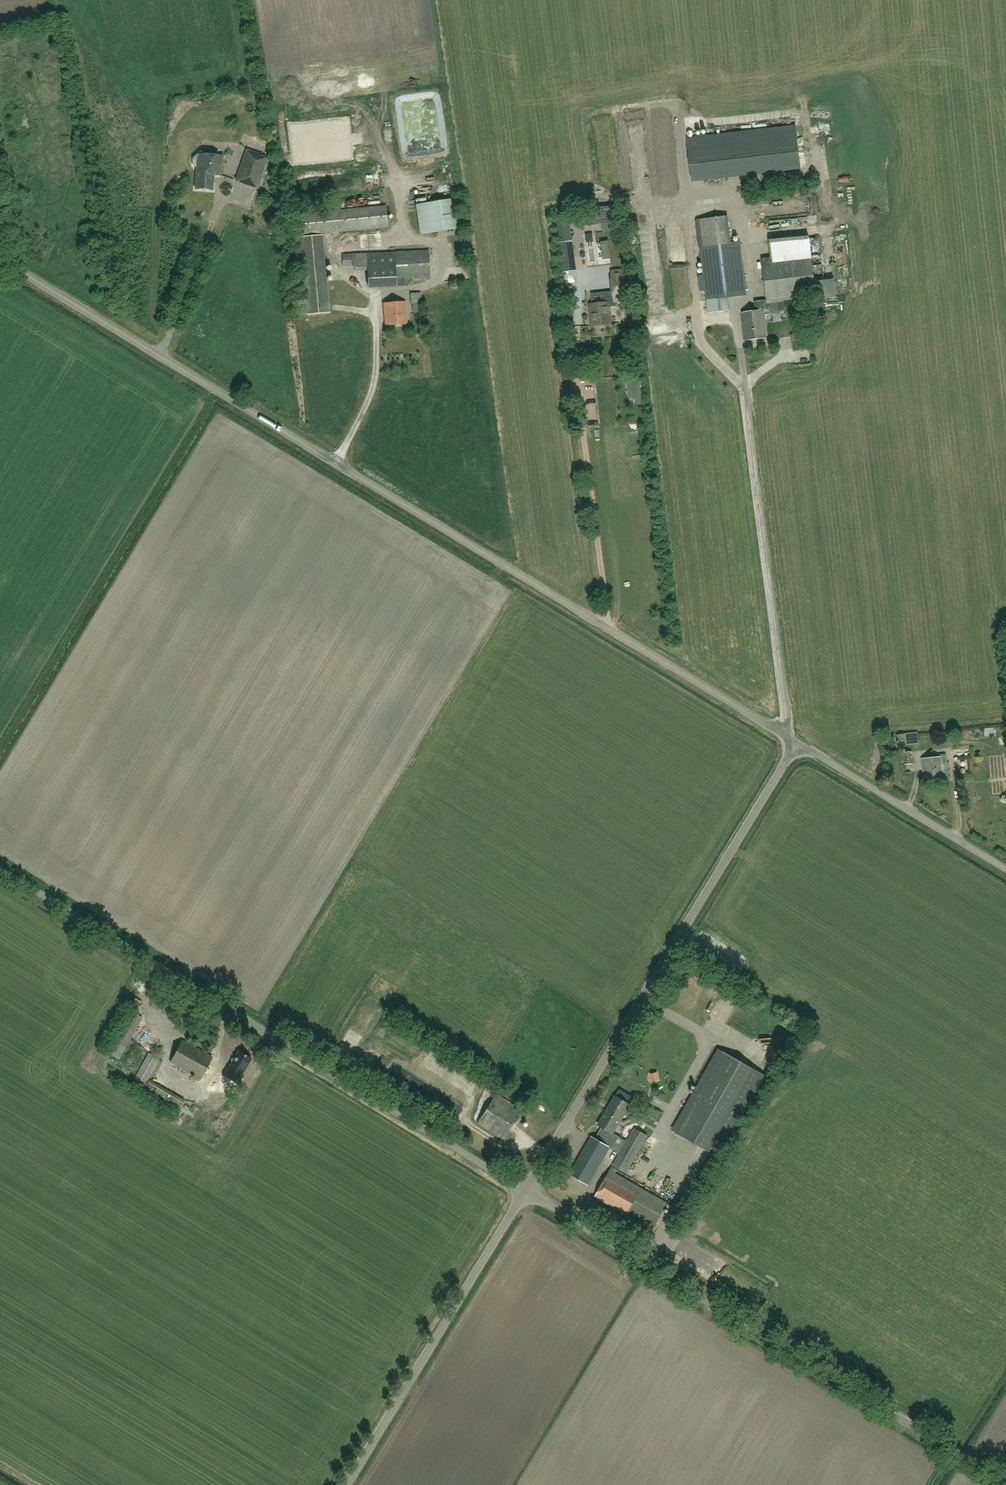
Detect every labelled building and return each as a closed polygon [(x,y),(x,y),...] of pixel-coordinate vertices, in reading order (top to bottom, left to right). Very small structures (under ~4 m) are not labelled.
[(796,127),(687,140),(692,181),(801,168),(796,127)] [(268,157),(247,150),(236,181),(257,189),(268,157)] [(214,175),(221,176),(223,156),(205,155),(201,151),(193,158),(192,165),(194,167),(197,167),(195,189),(213,190),(214,175)] [(825,152),(818,159),(824,166),(832,159),(825,152)] [(421,232),(423,234),(462,227),(456,198),(416,205),(421,232)] [(300,235),(388,226),(386,206),(298,214),(300,235)] [(616,206),(604,207),(605,214),(593,215),(594,224),(602,223),(618,221),(616,206)] [(730,310),(728,297),(747,295),(740,242),(721,244),(717,218),(697,221),(707,300),(709,313),(730,310)] [(576,270),(572,241),(569,219),(557,221),(564,272),(572,271),(576,270)] [(331,254),(404,248),(402,233),(330,238),(331,254)] [(308,314),(331,312),(323,235),(301,237),(308,314)] [(405,279),(430,278),(429,251),(367,254),(368,287),(405,286),(405,279)] [(367,271),(367,254),(367,253),(352,254),(343,254),(343,266),(353,265),(353,271),(367,271)] [(811,299),(816,299),(811,253),(762,258),(767,304),(784,302),(811,299)] [(608,301),(608,303),(589,305),(592,327),(612,325),(610,305),(616,305),(616,302),(625,301),(622,271),(611,272),(614,300),(608,301)] [(411,304),(422,303),(421,293),(410,293),(411,304)] [(386,325),(408,323),(406,301),(384,303),(386,325)] [(756,308),(756,311),(742,313),(743,327),(765,324),(764,311),(770,310),(771,313),(785,311),(784,302),(767,304),(767,306),(762,306),(762,308),(756,308)] [(765,324),(743,327),(745,341),(767,338),(765,324)] [(795,336),(797,351),(809,350),(807,334),(795,336)] [(906,733),(898,734),(898,741),(907,740),(906,733)] [(909,734),(909,745),(921,745),(920,733),(909,734)] [(894,737),(883,739),(884,748),(895,747),(894,737)] [(905,765),(914,764),(912,752),(905,752),(905,750),(900,750),(901,759),(905,759),(905,765)] [(943,778),(948,778),(946,756),(922,758),(923,772),(925,771),(926,780),(943,778)] [(970,770),(970,757),(961,758),(962,771),(970,770)] [(718,1010),(720,1013),(732,1001),(725,994),(708,1011),(712,1015),(718,1010)] [(200,1079),(212,1057),(183,1040),(170,1062),(200,1079)] [(751,1068),(720,1050),(674,1131),(706,1149),(751,1068)] [(242,1074),(251,1060),(238,1052),(228,1068),(229,1068),(226,1072),(233,1076),(236,1071),(242,1074)] [(160,1059),(149,1053),(134,1079),(145,1086),(160,1059)] [(178,1111),(184,1100),(149,1079),(142,1091),(178,1111)] [(623,1101),(630,1105),(634,1098),(627,1094),(623,1101)] [(503,1139),(521,1112),(496,1096),(478,1123),(503,1139)] [(626,1111),(630,1105),(623,1101),(615,1096),(606,1112),(621,1121),(624,1115),(626,1116),(628,1113),(626,1111)] [(462,1104),(455,1111),(461,1117),(468,1110),(462,1104)] [(621,1121),(606,1112),(598,1126),(602,1128),(596,1139),(592,1136),(570,1174),(588,1185),(610,1147),(612,1149),(619,1137),(613,1134),(621,1121)] [(627,1174),(649,1136),(634,1128),(613,1166),(627,1174)] [(653,1230),(670,1200),(612,1167),(595,1197),(653,1230)]
